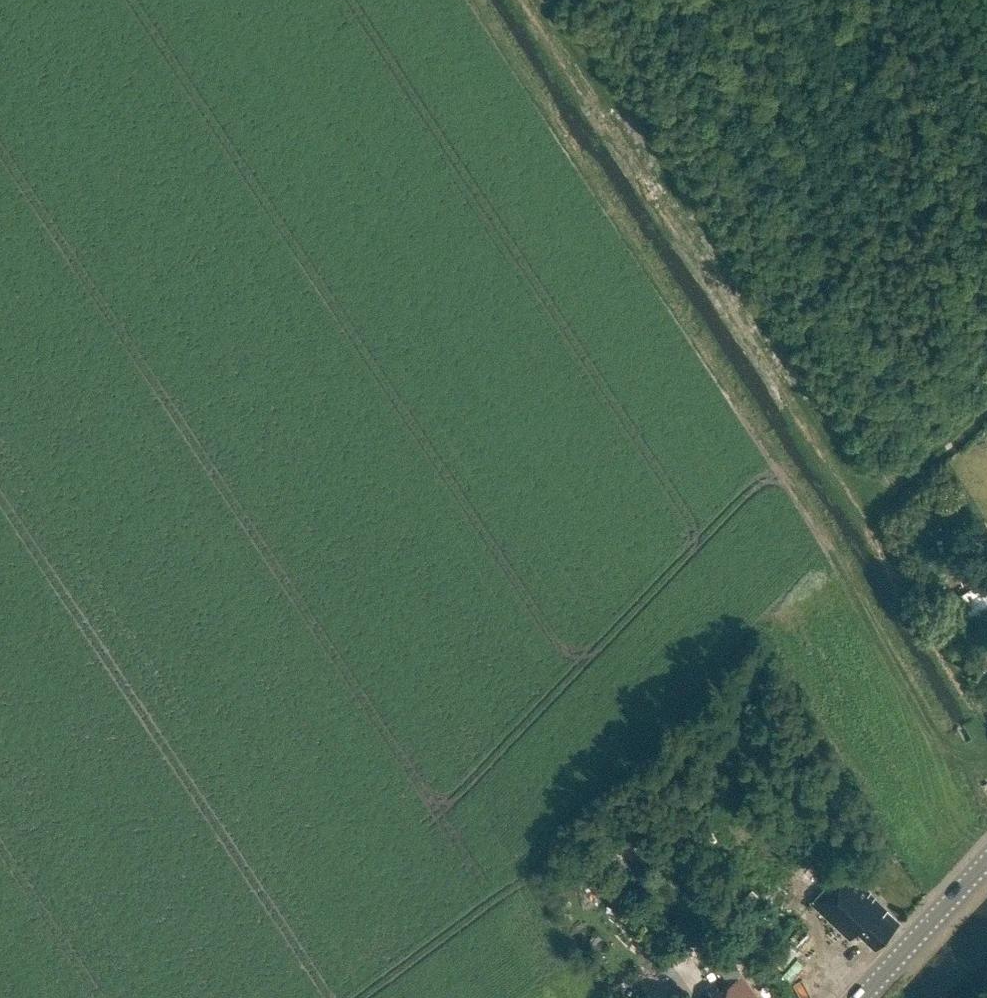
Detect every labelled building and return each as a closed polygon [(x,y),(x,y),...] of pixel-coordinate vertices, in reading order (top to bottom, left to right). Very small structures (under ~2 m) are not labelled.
[(986,608),(986,589),(965,602),(973,616),(986,608)] [(875,946),(899,922),(874,897),(868,892),(844,868),(812,901),(850,937),(857,929),(875,946)] [(742,972),(720,987),(728,997),(760,997),(742,972)] [(720,987),(705,997),(728,997),(720,987)]
